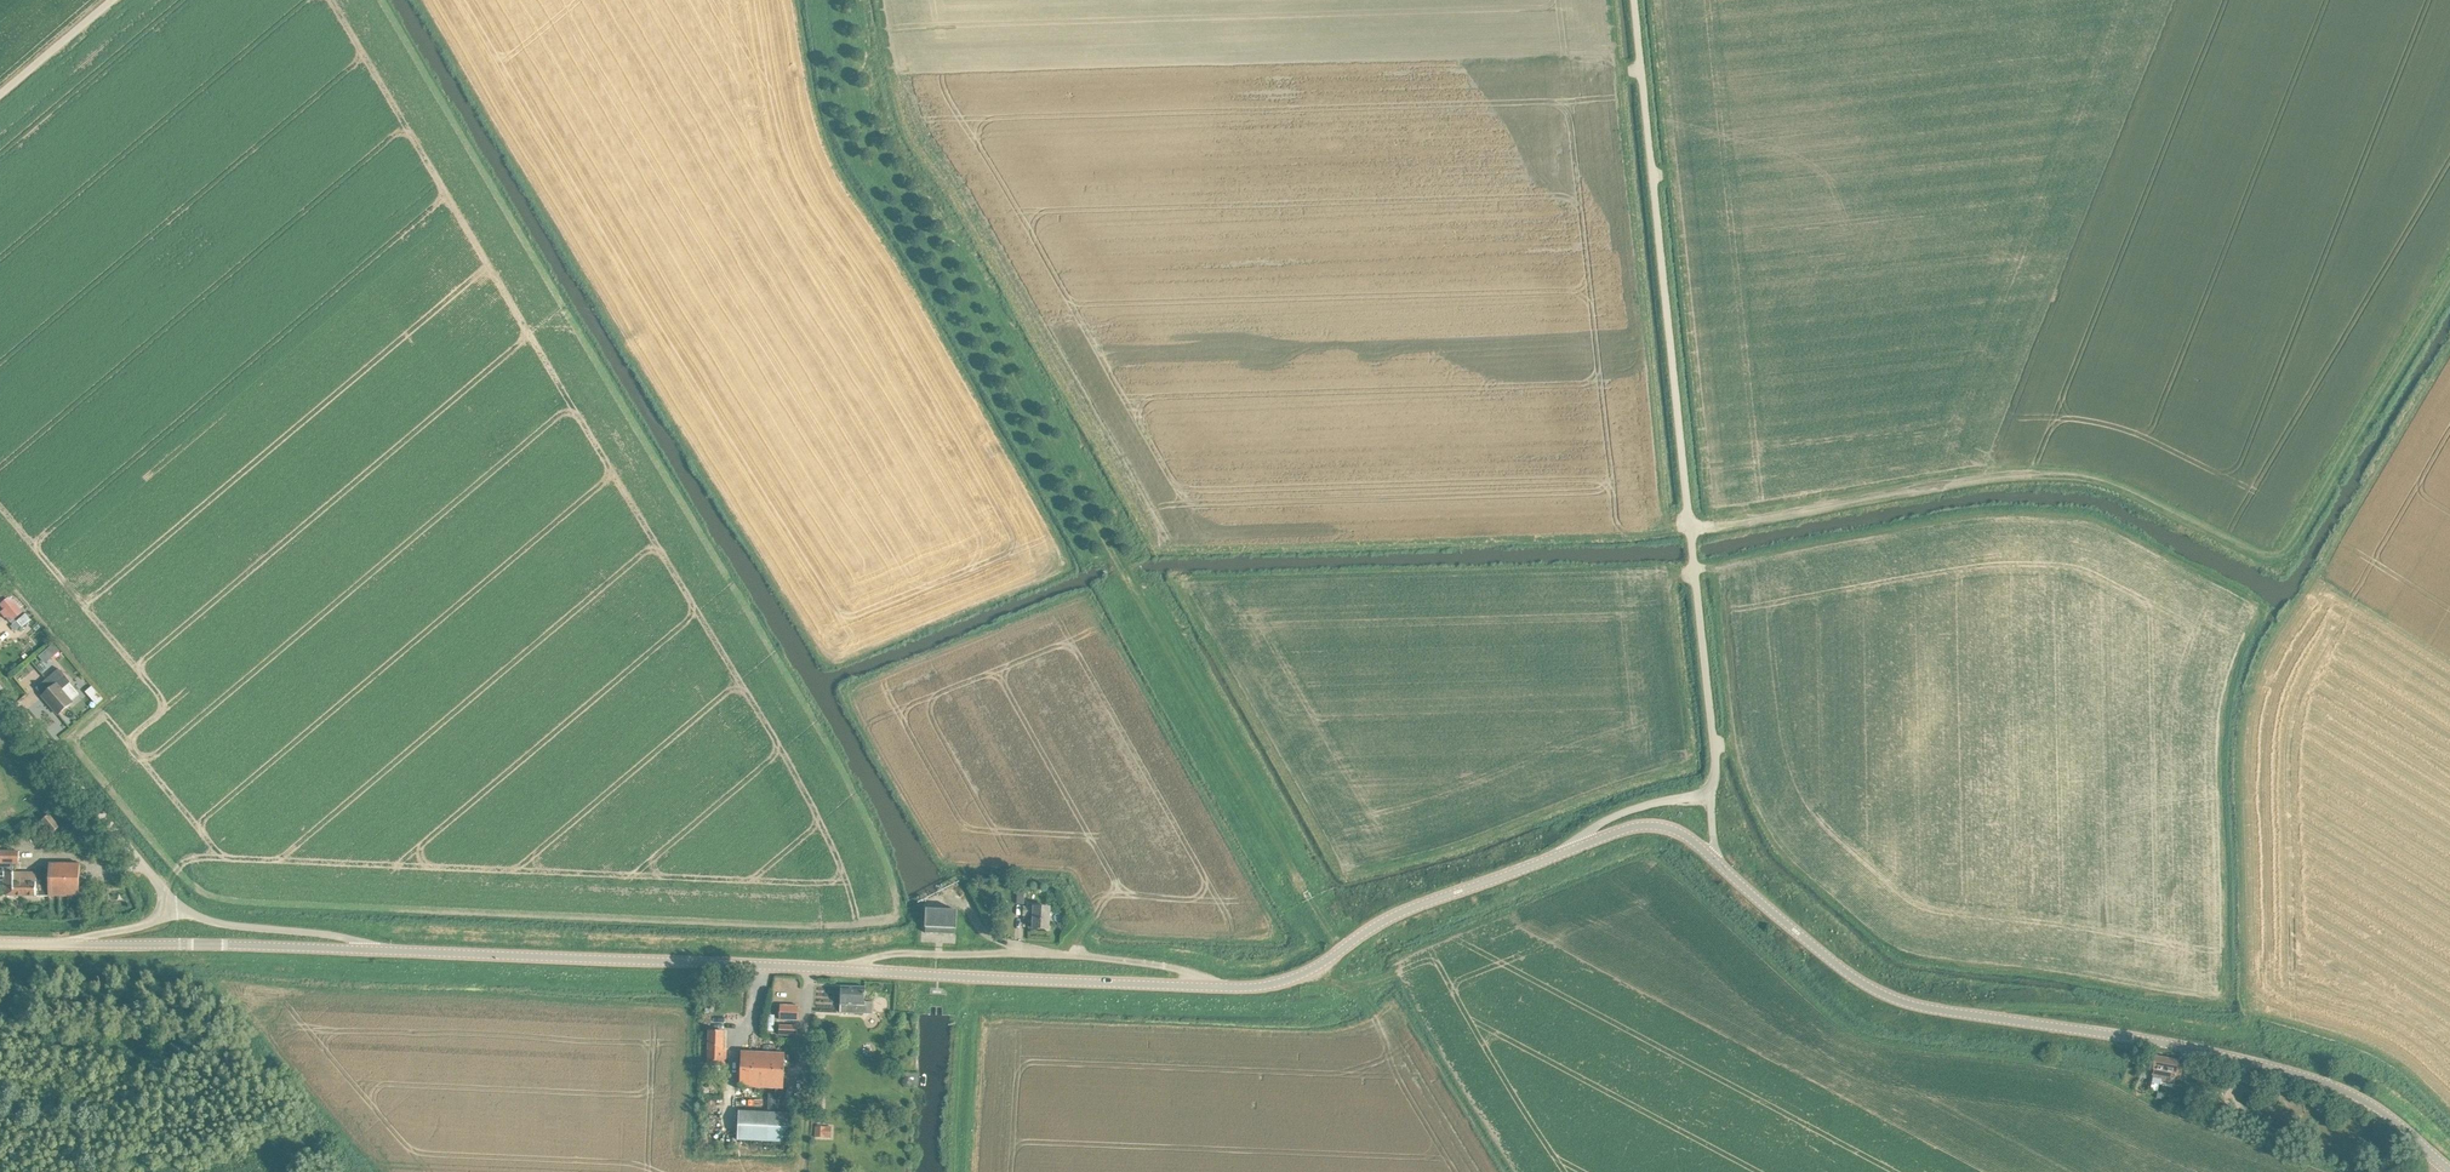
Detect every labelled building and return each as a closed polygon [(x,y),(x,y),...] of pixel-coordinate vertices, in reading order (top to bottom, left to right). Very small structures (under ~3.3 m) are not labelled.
[(10,597),(0,605),(0,606),(3,610),(1,612),(5,618),(6,618),(10,623),(23,612),(18,607),(20,605),(13,597),(11,599),(10,597)] [(25,631),(34,623),(31,620),(25,614),(17,622),(25,631)] [(46,653),(40,657),(45,663),(51,658),(46,653)] [(58,714),(67,707),(72,702),(71,701),(78,694),(69,683),(70,682),(59,668),(46,679),(52,687),(42,696),(58,714)] [(72,685),(81,696),(88,690),(79,679),(72,685)] [(52,833),(59,827),(49,815),(42,821),(52,833)] [(36,896),(36,875),(36,872),(14,872),(14,865),(19,865),(19,852),(0,851),(0,886),(4,886),(3,896),(36,896)] [(49,875),(49,896),(79,897),(80,864),(49,863),(49,875)] [(1048,929),(1049,908),(1033,907),(1033,908),(1024,908),(1023,915),(1033,915),(1033,928),(1048,929)] [(956,929),(956,925),(956,910),(925,909),(924,927),(925,927),(925,933),(955,934),(955,929),(956,929)] [(872,1013),(873,1002),(864,1002),(865,987),(840,986),(840,999),(840,1005),(840,1012),(872,1013)] [(798,1020),(798,1006),(780,1005),(780,1019),(798,1020)] [(797,1036),(798,1026),(780,1026),(779,1036),(797,1036)] [(726,1066),(726,1050),(723,1050),(723,1031),(709,1031),(707,1065),(726,1066)] [(783,1089),(784,1066),(784,1054),(741,1052),(739,1087),(783,1089)] [(2180,1082),(2181,1077),(2183,1065),(2178,1064),(2179,1061),(2157,1057),(2152,1083),(2162,1085),(2162,1083),(2174,1085),(2175,1081),(2180,1082)] [(2220,1111),(2222,1105),(2215,1103),(2214,1109),(2220,1111)] [(788,1113),(775,1112),(768,1112),(738,1110),(737,1139),(787,1142),(788,1113)] [(815,1126),(815,1138),(831,1138),(831,1127),(815,1126)] [(837,1151),(838,1139),(825,1139),(825,1150),(837,1151)]
